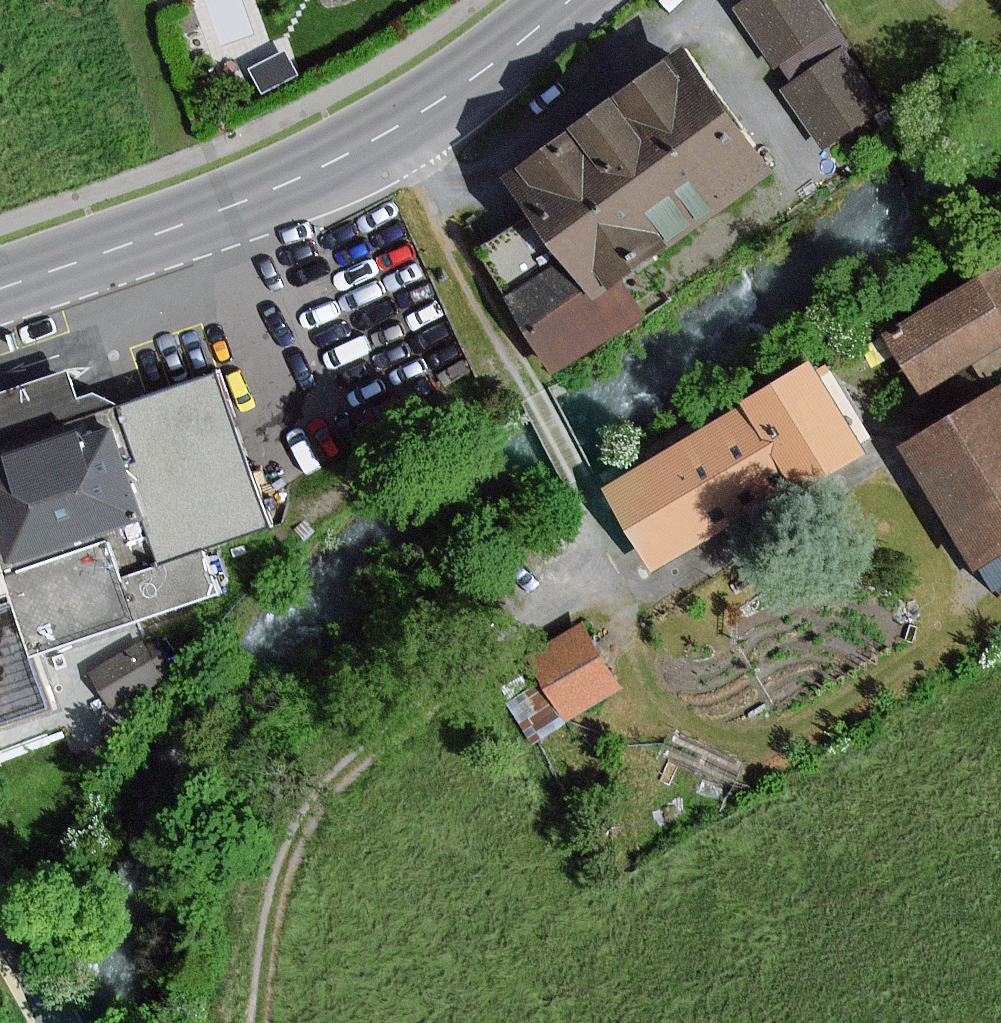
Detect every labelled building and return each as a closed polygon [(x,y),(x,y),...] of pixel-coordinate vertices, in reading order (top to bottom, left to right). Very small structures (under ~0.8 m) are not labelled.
[(814,0),(752,0),(741,8),(777,61),(831,24),(814,0)] [(878,108),(840,54),(785,93),(823,146),(878,108)] [(531,216),(482,249),(514,297),(508,301),(554,369),(632,317),(609,282),(764,178),(684,59),(505,178),(531,216)] [(976,280),(887,333),(921,390),(1000,343),(1000,265),(976,280)] [(605,492),(648,567),(793,481),(797,488),(861,450),(810,364),(746,401),(749,407),(605,492)] [(45,709),(28,657),(134,622),(215,595),(199,548),(263,527),(214,377),(116,409),(93,394),(76,400),(67,374),(22,389),(0,396),(0,723),(45,709)] [(902,446),(966,558),(972,568),(978,564),(995,594),(1000,590),(1000,390),(902,446)] [(578,625),(526,655),(536,672),(563,719),(616,689),(601,664),(589,643),(578,625)]
